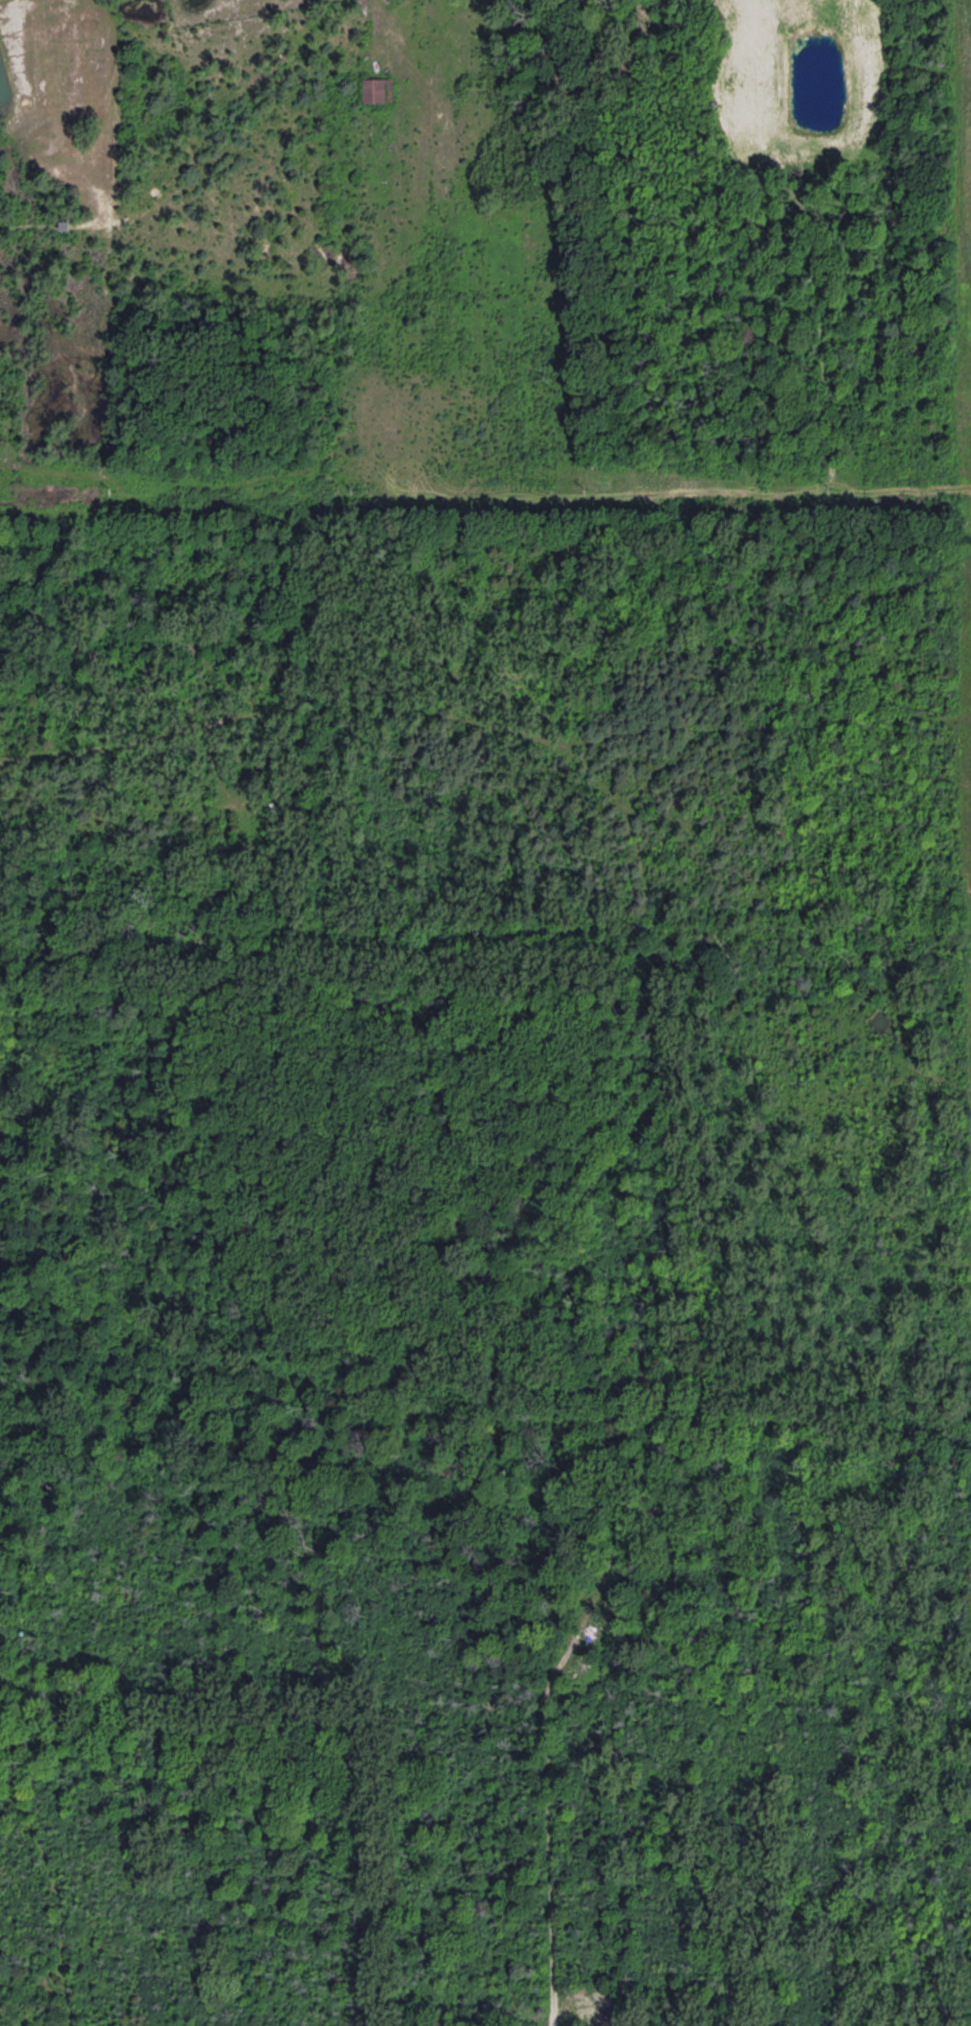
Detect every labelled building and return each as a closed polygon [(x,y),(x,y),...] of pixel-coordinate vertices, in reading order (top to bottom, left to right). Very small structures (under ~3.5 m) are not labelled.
[(363,103),(392,103),(393,79),(363,78),(363,103)]
